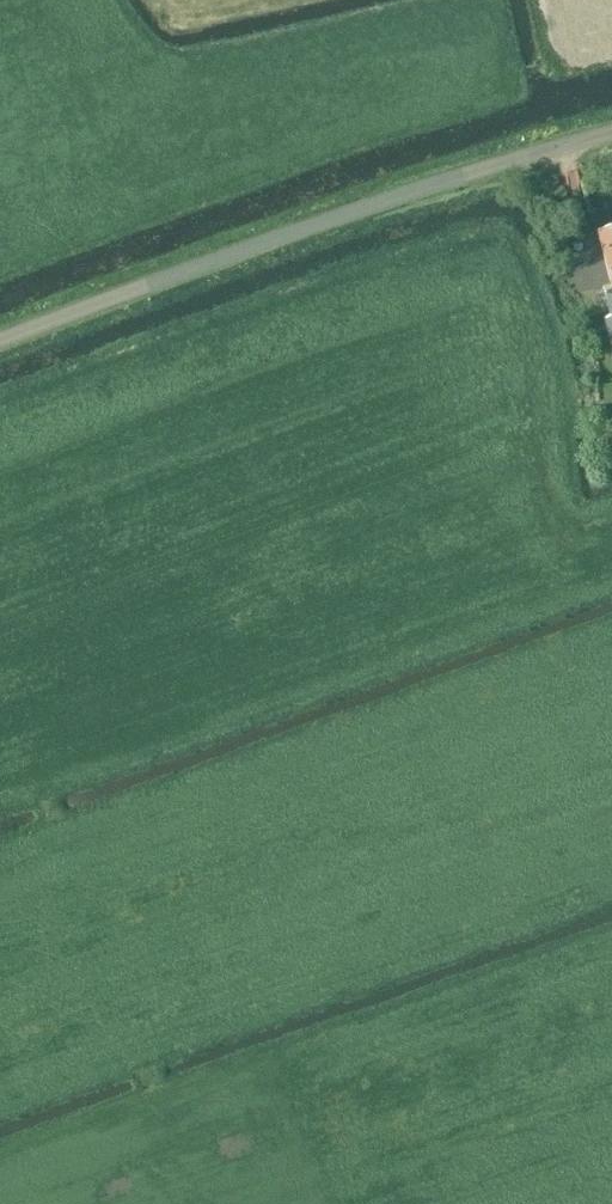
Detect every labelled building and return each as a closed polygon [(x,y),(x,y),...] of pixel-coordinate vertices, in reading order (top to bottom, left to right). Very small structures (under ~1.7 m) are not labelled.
[(611,289),(606,291),(611,310),(606,311),(611,335),(611,229),(597,233),(611,289)]
